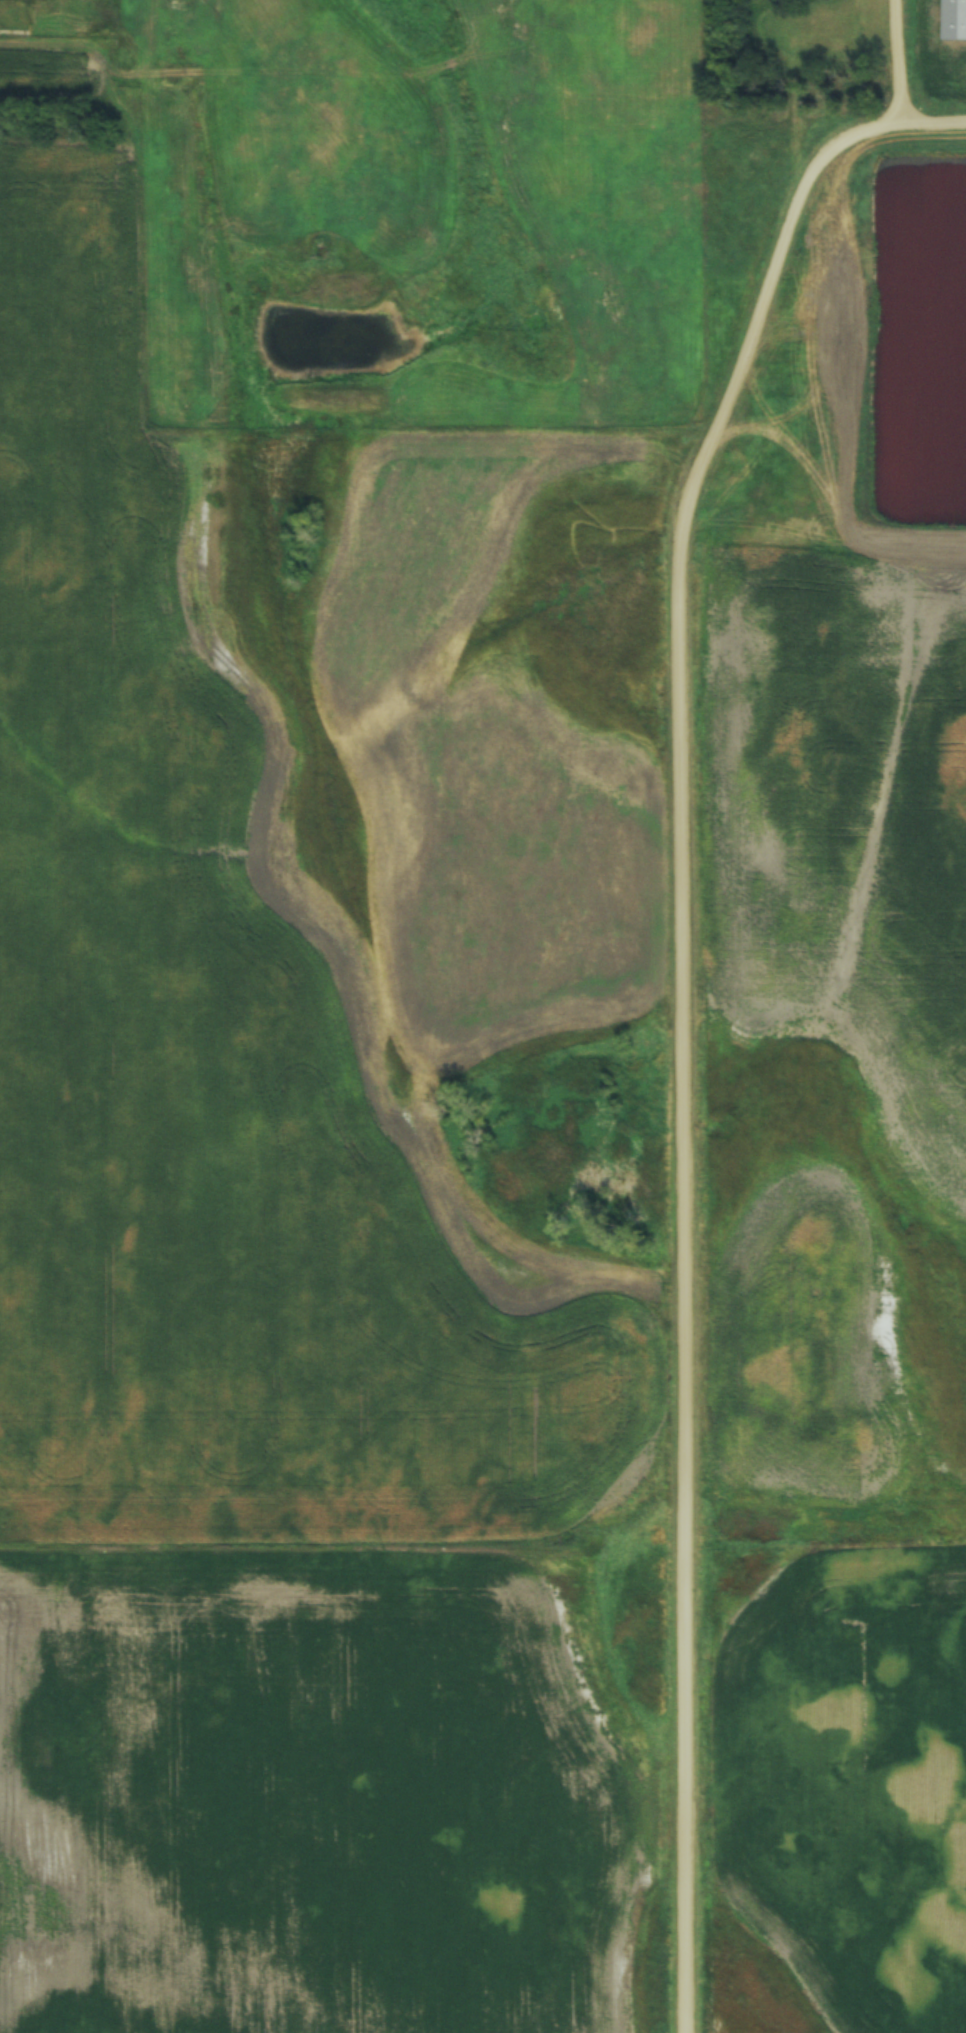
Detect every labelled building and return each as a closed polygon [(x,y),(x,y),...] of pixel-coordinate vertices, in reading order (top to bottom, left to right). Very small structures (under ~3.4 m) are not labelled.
[(965,21),(965,0),(952,0),(952,21),(965,21)]
